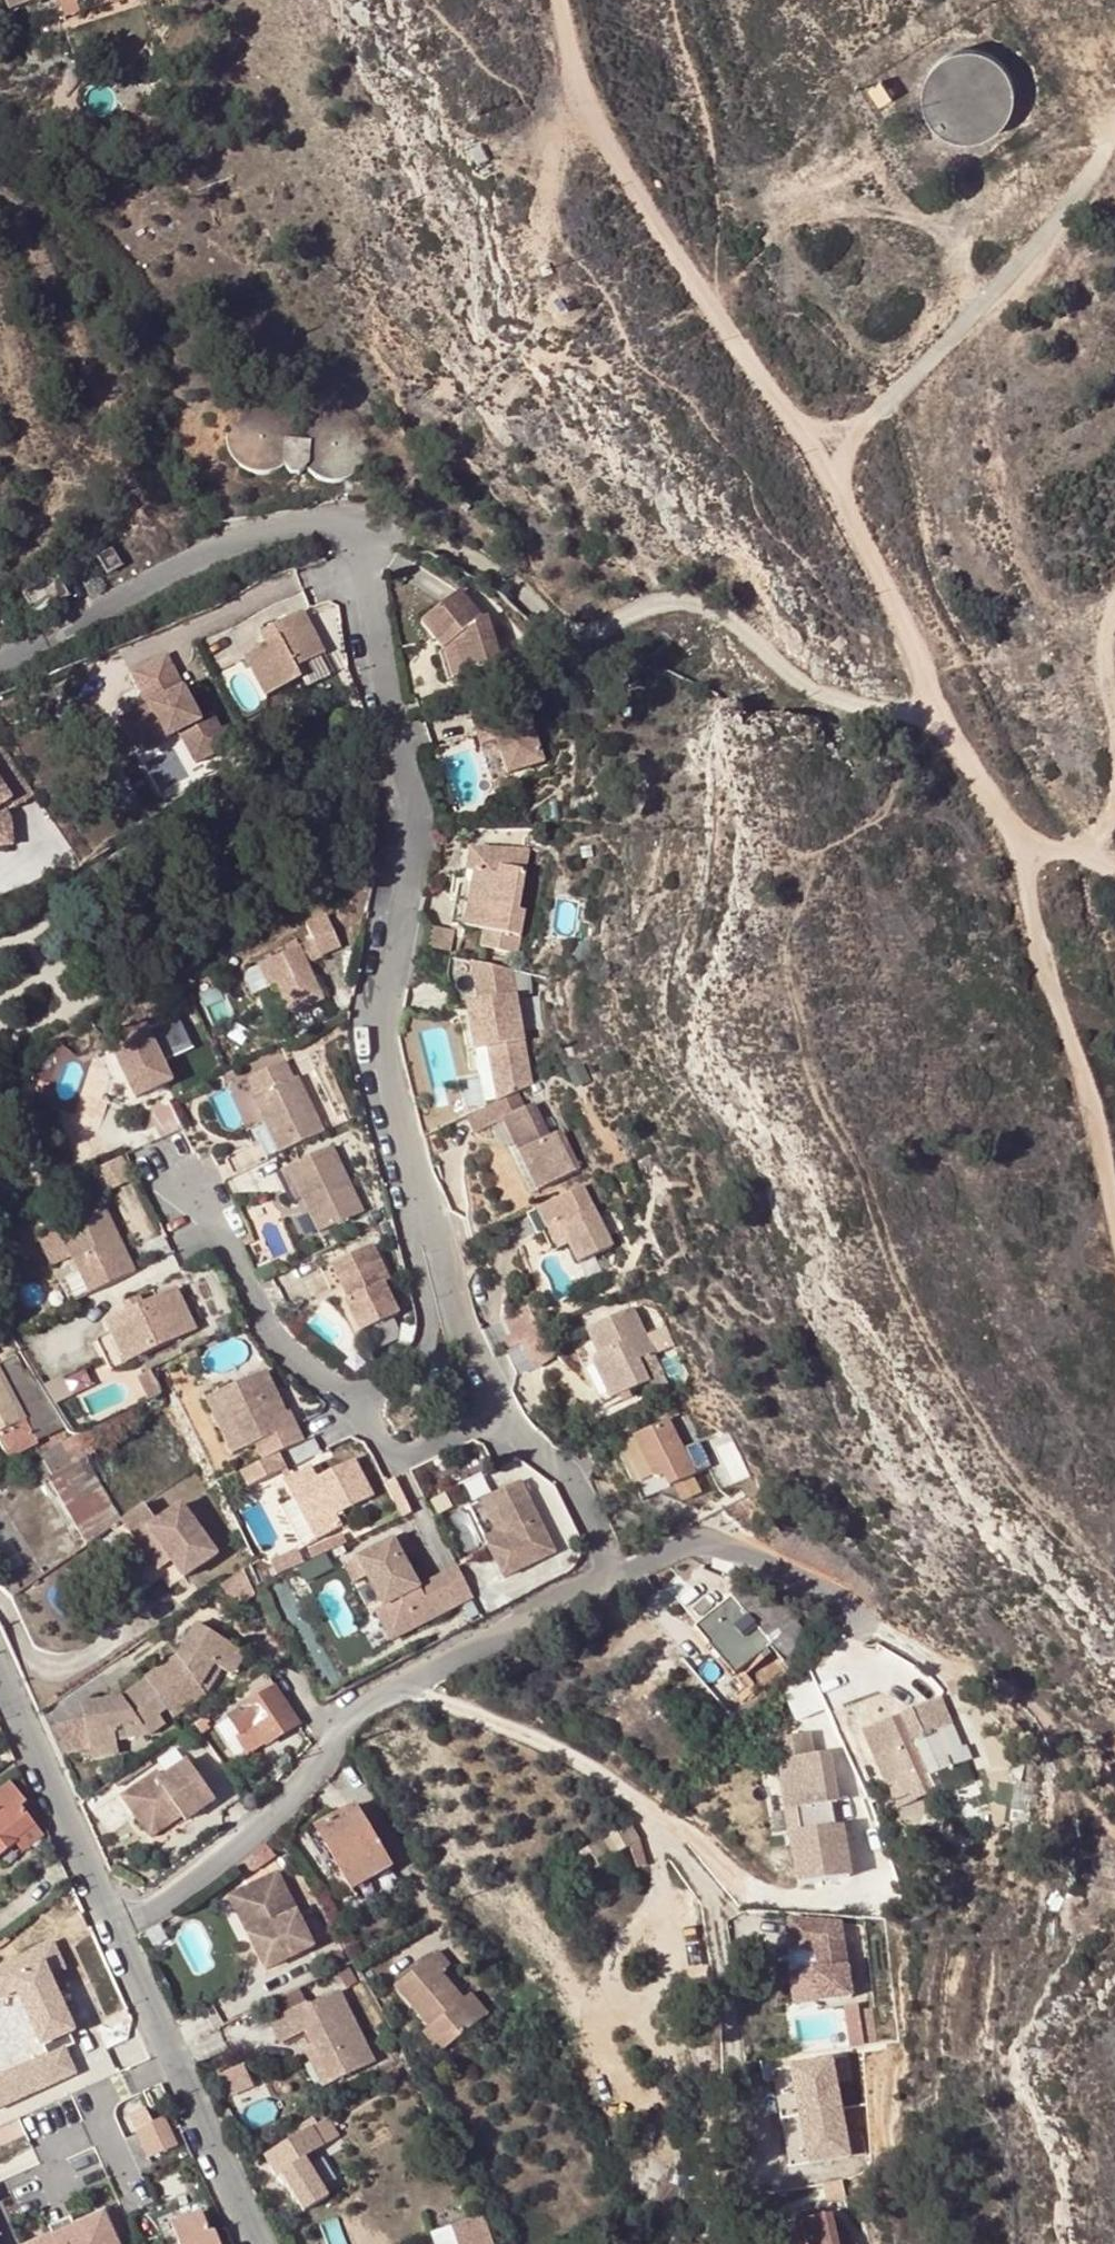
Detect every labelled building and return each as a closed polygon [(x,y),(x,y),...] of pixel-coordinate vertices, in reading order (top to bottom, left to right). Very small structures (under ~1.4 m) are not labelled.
[(9,11),(39,0),(6,0),(9,11)] [(929,88),(982,147),(1020,114),(967,54),(929,88)] [(284,462),(285,436),(296,437),(296,435),(295,429),(293,424),(290,419),(287,414),(283,411),(278,408),(273,405),(267,404),(262,403),(256,404),(250,405),(245,407),(240,410),(236,414),(232,419),(230,423),(228,429),(227,435),(227,440),(228,446),(229,451),(232,456),(235,461),(240,465),(244,468),(250,470),(255,472),(261,472),(267,471),(273,470),(278,468),(284,463),(284,462)] [(368,447),(368,441),(368,439),(367,433),(364,428),(361,423),(358,419),(353,415),(348,412),(343,411),(337,410),(331,410),(326,410),(320,412),(315,415),(311,418),(307,423),(304,427),(302,432),(300,437),(310,438),(308,466),(310,467),(314,471),(318,474),(324,477),(329,478),(335,478),(340,478),(346,476),(351,474),(356,471),(360,467),(363,463),(366,458),(368,452),(368,447)] [(296,437),(285,436),(284,462),(290,469),(301,470),(308,466),(310,438),(300,437),(296,437)] [(123,564),(115,549),(100,558),(108,572),(123,564)] [(68,594),(56,574),(24,593),(35,613),(68,594)] [(426,624),(448,653),(458,645),(467,677),(506,666),(492,618),(486,620),(465,593),(426,624)] [(342,630),(334,609),(319,614),(326,636),(342,630)] [(303,676),(298,665),(327,652),(308,610),(279,623),(284,634),(271,639),(248,649),(267,692),(303,676)] [(271,639),(284,634),(279,623),(267,628),(271,639)] [(467,677),(458,645),(448,653),(456,681),(467,677)] [(124,720),(136,746),(166,730),(170,738),(180,733),(189,728),(206,759),(230,746),(214,714),(202,719),(186,687),(175,693),(169,682),(180,676),(170,655),(136,672),(152,705),(124,720)] [(169,682),(175,693),(186,687),(180,676),(169,682)] [(503,703),(471,712),(481,746),(483,745),(499,742),(510,776),(544,766),(527,712),(508,718),(503,703)] [(206,759),(189,728),(180,733),(197,764),(206,759)] [(170,738),(166,730),(136,746),(140,754),(170,738)] [(3,806),(2,805),(2,798),(8,794),(11,800),(17,808),(36,795),(5,748),(0,751),(0,838),(13,837),(11,819),(3,806)] [(3,806),(11,800),(8,794),(2,798),(2,805),(3,806)] [(0,838),(0,846),(14,845),(13,837),(0,838)] [(517,906),(526,847),(468,845),(464,867),(471,868),(463,923),(483,926),(498,928),(495,945),(516,948),(523,906),(517,906)] [(463,923),(471,868),(464,867),(458,866),(449,920),(463,923)] [(296,924),(304,941),(310,954),(331,945),(317,914),(296,924)] [(495,945),(498,928),(483,926),(481,943),(495,945)] [(432,930),(430,948),(453,951),(456,933),(432,930)] [(297,961),(310,954),(304,941),(290,947),(297,961)] [(271,982),(284,1011),(314,997),(297,961),(290,947),(252,965),(262,986),(271,982)] [(514,989),(484,995),(480,974),(483,961),(449,955),(445,974),(453,1006),(464,1004),(466,1003),(476,1047),(488,1045),(490,1045),(501,1097),(505,1095),(535,1080),(514,989)] [(120,1111),(133,1104),(130,1099),(166,1080),(141,1030),(105,1048),(91,1055),(103,1079),(95,1102),(120,1111)] [(308,1055),(313,1064),(322,1060),(317,1050),(308,1055)] [(293,1076),(250,1096),(262,1121),(278,1152),(320,1131),(293,1076)] [(516,1153),(534,1188),(568,1171),(549,1134),(539,1139),(523,1109),(514,1112),(505,1095),(501,1097),(488,1104),(455,1120),(464,1137),(493,1123),(509,1155),(516,1153)] [(250,1127),(255,1139),(265,1159),(278,1152),(262,1121),(250,1127)] [(330,1144),(287,1166),(302,1196),(319,1230),(362,1208),(330,1144)] [(527,1191),(534,1188),(516,1153),(509,1155),(527,1191)] [(122,1158),(101,1170),(112,1191),(134,1179),(122,1158)] [(290,1202),(302,1196),(287,1166),(274,1172),(290,1202)] [(548,1227),(557,1246),(570,1240),(580,1259),(612,1244),(582,1183),(537,1205),(548,1227)] [(542,1230),(548,1227),(537,1205),(528,1210),(538,1232),(542,1230)] [(104,1210),(59,1232),(80,1275),(90,1297),(135,1274),(104,1210)] [(381,1238),(331,1263),(341,1284),(349,1299),(345,1301),(360,1331),(409,1307),(393,1275),(398,1273),(381,1238)] [(330,1290),(341,1284),(331,1263),(320,1269),(330,1290)] [(174,1287),(137,1305),(124,1312),(103,1322),(108,1333),(124,1364),(195,1329),(174,1287)] [(121,1304),(124,1312),(137,1305),(134,1298),(121,1304)] [(577,1342),(606,1398),(614,1394),(652,1376),(642,1354),(657,1347),(636,1303),(590,1325),(594,1334),(577,1342)] [(0,1328),(0,1366),(23,1355),(12,1337),(5,1327),(0,1328)] [(109,1371),(124,1364),(108,1333),(94,1340),(109,1371)] [(192,1361),(201,1356),(197,1349),(188,1354),(192,1361)] [(23,1355),(0,1366),(0,1371),(36,1442),(67,1425),(23,1355)] [(304,1439),(297,1422),(285,1428),(278,1414),(285,1411),(262,1364),(217,1387),(212,1380),(201,1385),(235,1454),(257,1443),(265,1459),(281,1451),(304,1439)] [(139,1375),(151,1398),(164,1391),(154,1369),(153,1368),(139,1375)] [(7,1459),(36,1444),(36,1442),(0,1371),(0,1445),(7,1459)] [(466,1405),(456,1386),(444,1392),(454,1411),(466,1405)] [(278,1414),(285,1428),(297,1422),(291,1409),(285,1411),(278,1414)] [(688,1444),(674,1415),(621,1441),(634,1468),(653,1458),(659,1468),(667,1471),(671,1469),(676,1481),(701,1469),(688,1444)] [(83,1431),(62,1444),(70,1459),(91,1447),(83,1431)] [(688,1444),(701,1469),(716,1462),(703,1437),(688,1444)] [(42,1454),(53,1476),(73,1465),(70,1459),(62,1444),(59,1444),(42,1454)] [(251,1485),(283,1469),(289,1466),(281,1451),(265,1459),(244,1469),(251,1485)] [(659,1468),(653,1458),(634,1468),(648,1495),(676,1481),(671,1469),(667,1471),(659,1468)] [(320,1477),(317,1472),(309,1476),(305,1469),(293,1475),(287,1479),(318,1540),(344,1528),(338,1514),(375,1496),(356,1459),(320,1477)] [(119,1524),(83,1460),(73,1465),(53,1476),(50,1478),(89,1548),(119,1524)] [(313,1465),(305,1469),(309,1476),(317,1472),(313,1465)] [(283,1469),(287,1479),(293,1475),(289,1466),(283,1469)] [(522,1475),(490,1491),(511,1530),(491,1541),(508,1572),(558,1546),(522,1475)] [(483,1495),(500,1527),(487,1533),(491,1541),(511,1530),(490,1491),(483,1495)] [(174,1564),(186,1579),(219,1554),(181,1505),(158,1523),(144,1505),(121,1523),(136,1542),(149,1531),(174,1564)] [(433,1576),(421,1582),(415,1586),(409,1575),(413,1567),(406,1553),(418,1546),(408,1528),(361,1552),(371,1571),(386,1600),(402,1631),(448,1607),(433,1576)] [(149,1531),(136,1542),(161,1574),(174,1564),(149,1531)] [(318,1585),(343,1568),(331,1552),(307,1570),(318,1585)] [(357,1577),(371,1571),(361,1552),(348,1559),(357,1577)] [(433,1576),(448,1607),(475,1593),(460,1562),(433,1576)] [(256,1590),(244,1565),(224,1580),(239,1605),(258,1593),(256,1590)] [(421,1582),(413,1567),(409,1575),(415,1586),(421,1582)] [(693,1626),(707,1643),(714,1637),(739,1667),(768,1642),(770,1641),(755,1623),(770,1609),(746,1581),(693,1626)] [(394,1635),(402,1631),(386,1600),(379,1604),(394,1635)] [(755,1623),(770,1641),(795,1619),(780,1601),(770,1609),(755,1623)] [(180,1715),(211,1693),(205,1683),(218,1659),(227,1666),(229,1667),(244,1643),(201,1619),(180,1655),(152,1675),(174,1706),(180,1715)] [(783,1658),(810,1636),(795,1619),(770,1641),(768,1642),(783,1658)] [(739,1667),(714,1637),(707,1643),(732,1673),(739,1667)] [(251,1647),(244,1643),(229,1667),(238,1671),(251,1647)] [(536,1664),(527,1650),(515,1658),(518,1660),(520,1662),(522,1665),(522,1668),(522,1672),(536,1664)] [(870,1674),(860,1651),(844,1659),(855,1681),(870,1674)] [(218,1659),(205,1683),(211,1693),(227,1666),(218,1659)] [(258,1676),(271,1666),(267,1660),(253,1670),(258,1676)] [(240,1736),(253,1755),(305,1721),(272,1670),(239,1693),(246,1702),(232,1711),(246,1732),(240,1736)] [(174,1706),(152,1675),(126,1693),(88,1701),(91,1716),(97,1747),(99,1756),(125,1751),(123,1737),(121,1728),(147,1723),(154,1732),(171,1720),(165,1712),(174,1706)] [(941,1728),(929,1699),(911,1707),(924,1736),(941,1728)] [(924,1736),(911,1707),(881,1721),(882,1724),(916,1797),(938,1786),(935,1778),(941,1775),(924,1736)] [(91,1716),(62,1721),(74,1751),(82,1750),(97,1747),(91,1716)] [(123,1737),(154,1732),(147,1723),(121,1728),(123,1737)] [(897,1806),(916,1797),(882,1724),(863,1732),(897,1806)] [(795,1836),(803,1888),(853,1881),(846,1830),(837,1831),(833,1800),(842,1799),(836,1756),(819,1759),(816,1737),(782,1741),(792,1814),(801,1813),(805,1835),(795,1836)] [(84,1759),(99,1756),(97,1747),(82,1750),(84,1759)] [(147,1758),(115,1781),(120,1787),(152,1764),(147,1758)] [(125,1795),(150,1830),(181,1808),(186,1816),(189,1819),(218,1798),(191,1759),(166,1776),(161,1780),(155,1774),(125,1795)] [(155,1774),(161,1780),(166,1776),(160,1770),(155,1774)] [(17,1843),(39,1824),(22,1805),(27,1800),(11,1781),(0,1790),(0,1858),(17,1843)] [(354,1804),(315,1828),(336,1865),(351,1891),(391,1868),(354,1804)] [(186,1816),(181,1808),(150,1830),(155,1837),(186,1816)] [(630,1823),(576,1853),(588,1874),(615,1859),(613,1856),(632,1845),(638,1868),(647,1865),(640,1839),(630,1823)] [(47,1833),(39,1824),(17,1843),(25,1852),(47,1833)] [(276,1875),(238,1895),(258,1932),(247,1937),(265,1972),(314,1948),(276,1875)] [(228,1899),(247,1937),(258,1932),(238,1895),(228,1899)] [(816,2005),(851,2001),(842,1927),(791,1923),(789,1952),(817,1954),(819,1974),(812,1975),(816,2005)] [(16,1991),(47,2056),(22,2067),(23,2070),(12,2075),(21,2095),(32,2090),(33,2093),(75,2074),(64,2050),(59,2038),(69,2034),(74,2031),(49,1976),(64,1969),(53,1943),(0,1967),(0,1998),(16,1991)] [(438,2054),(472,2027),(456,2006),(461,2001),(442,1973),(448,1967),(437,1951),(392,1984),(427,2027),(421,2033),(438,2054)] [(306,2002),(299,1986),(277,1998),(284,2012),(271,2018),(282,2040),(308,2028),(321,2055),(332,2079),(372,2060),(339,1990),(308,2005),(306,2002)] [(470,1994),(461,2001),(456,2006),(472,2027),(487,2015),(470,1994)] [(858,2009),(844,2010),(847,2040),(861,2038),(858,2009)] [(64,2050),(74,2045),(69,2034),(59,2038),(64,2050)] [(862,2050),(861,2038),(847,2040),(848,2052),(862,2050)] [(795,2166),(865,2152),(846,2054),(775,2068),(795,2166)] [(325,2083),(332,2079),(321,2055),(313,2059),(325,2083)] [(249,2084),(240,2066),(220,2075),(228,2093),(249,2084)] [(395,2079),(401,2075),(397,2068),(391,2072),(395,2079)] [(0,2077),(0,2108),(22,2098),(21,2095),(12,2075),(11,2072),(0,2077)] [(321,2113),(284,2135),(287,2140),(260,2155),(272,2175),(276,2172),(299,2212),(323,2197),(301,2158),(335,2138),(321,2113)] [(148,2159),(180,2145),(168,2117),(136,2130),(148,2159)] [(103,2212),(73,2226),(72,2226),(80,2243),(117,2243),(103,2212)] [(214,2232),(210,2234),(201,2213),(170,2225),(177,2243),(219,2243),(214,2232)] [(833,2214),(804,2219),(809,2243),(838,2243),(833,2214)] [(451,2227),(457,2243),(492,2243),(482,2215),(475,2218),(451,2227)] [(51,2235),(52,2235),(56,2243),(80,2243),(72,2226),(73,2226),(69,2218),(47,2228),(51,2235)] [(451,2227),(438,2232),(443,2243),(457,2243),(451,2227)] [(52,2235),(51,2235),(31,2243),(56,2243),(52,2235)]
